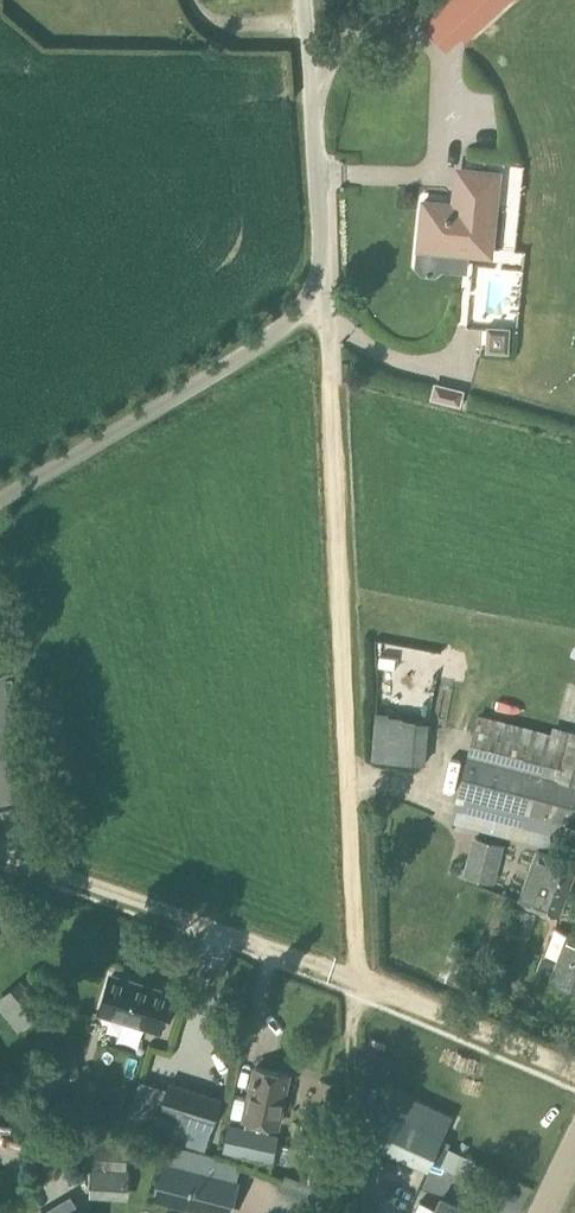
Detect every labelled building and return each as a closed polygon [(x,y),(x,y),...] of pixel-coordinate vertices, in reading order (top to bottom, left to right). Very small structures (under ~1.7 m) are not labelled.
[(417,16),(448,49),(462,36),(466,40),(495,13),(484,0),(434,0),(417,16)] [(419,250),(417,266),(424,274),(438,275),(446,268),(448,253),(496,258),(505,169),(457,164),(453,200),(423,197),(418,250),(419,250)] [(481,330),(481,346),(488,347),(488,351),(511,353),(512,327),(489,326),(489,331),(481,330)] [(435,383),(431,399),(470,408),(474,392),(435,383)] [(388,713),(376,712),(371,761),(424,765),(427,724),(388,713)] [(451,820),(554,847),(562,821),(574,825),(574,729),(573,729),(573,731),(554,727),(552,733),(483,717),(478,733),(472,757),(469,756),(451,820)] [(522,896),(528,898),(526,904),(560,916),(572,882),(571,882),(574,870),(574,865),(538,852),(522,896)] [(524,910),(509,950),(522,955),(537,915),(524,910)] [(545,953),(558,958),(551,976),(574,985),(574,936),(567,933),(567,934),(555,929),(545,953)] [(0,999),(0,1005),(22,1033),(57,1005),(32,973),(0,999)] [(113,976),(103,1012),(159,1029),(170,992),(113,976)] [(256,1069),(247,1117),(271,1122),(278,1123),(288,1075),(256,1069)] [(173,1083),(163,1114),(215,1130),(225,1099),(173,1083)] [(385,1109),(370,1141),(429,1168),(443,1137),(385,1109)] [(233,1123),(227,1150),(273,1158),(278,1133),(269,1131),(271,1122),(247,1117),(244,1125),(233,1123)] [(33,1135),(31,1162),(128,1168),(130,1141),(33,1135)] [(449,1147),(441,1165),(468,1178),(469,1179),(476,1163),(477,1161),(449,1147)] [(190,1208),(200,1169),(162,1160),(153,1199),(190,1208)] [(469,1179),(468,1178),(463,1187),(483,1197),(495,1171),(476,1163),(469,1179)] [(200,1169),(190,1208),(211,1212),(229,1212),(237,1178),(200,1169)] [(348,1173),(349,1212),(371,1212),(370,1172),(348,1173)] [(466,1210),(442,1198),(435,1212),(464,1212),(466,1210)] [(66,1200),(43,1212),(74,1212),(66,1200)]
